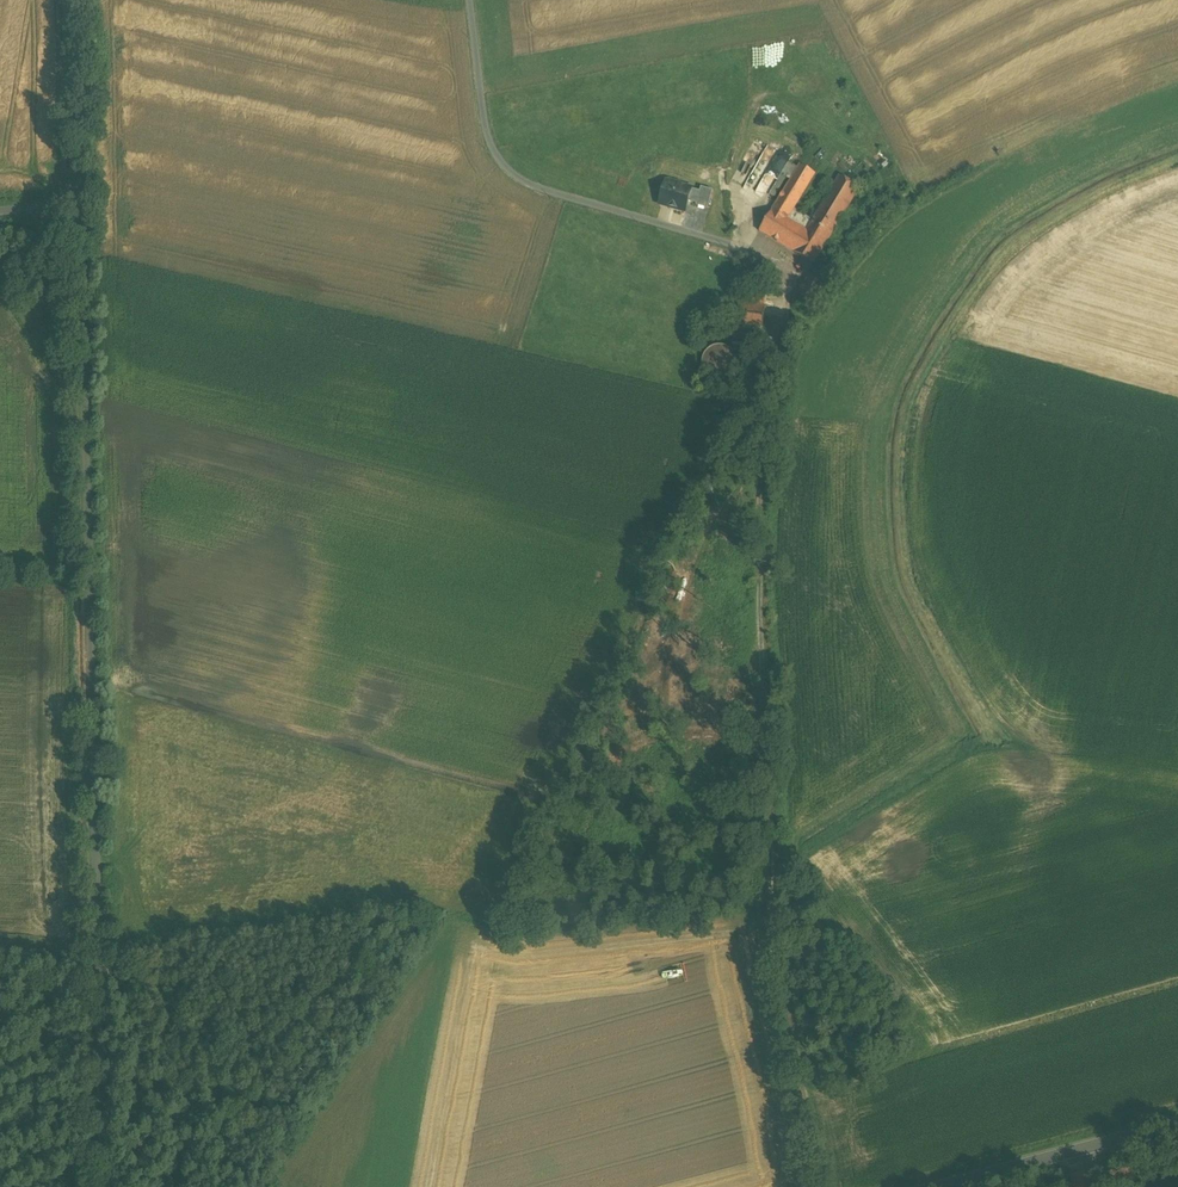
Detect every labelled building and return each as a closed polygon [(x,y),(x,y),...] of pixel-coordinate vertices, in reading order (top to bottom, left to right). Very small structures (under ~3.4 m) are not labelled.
[(800,166),(772,211),(759,232),(794,253),(794,254),(813,265),(832,234),(813,222),(812,222),(794,211),(815,175),(800,166)] [(840,177),(813,222),(832,234),(842,219),(859,190),(840,177)] [(691,189),(680,186),(681,184),(668,180),(668,183),(666,182),(659,205),(685,212),(688,202),(696,204),(700,192),(691,190),(691,189)] [(712,191),(701,188),(696,204),(696,206),(707,209),(712,191)] [(767,297),(737,293),(731,336),(761,341),(767,297)] [(722,346),(719,346),(716,347),(713,347),(711,348),(709,350),(707,351),(706,353),(704,355),(703,358),(702,360),(702,361),(702,364),(702,366),(703,368),(703,370),(705,373),(707,375),(709,377),(712,379),(715,380),(718,380),(720,381),(723,380),(725,380),(727,379),(728,378),(730,377),(732,375),(733,374),(734,372),(735,369),(736,367),(736,365),(736,363),(736,361),(736,359),(735,358),(735,356),(734,354),(732,352),(730,350),(729,349),(726,348),(724,347),(722,346)] [(1074,1186),(1091,1186),(1087,1172),(1071,1176),(1074,1186)]
